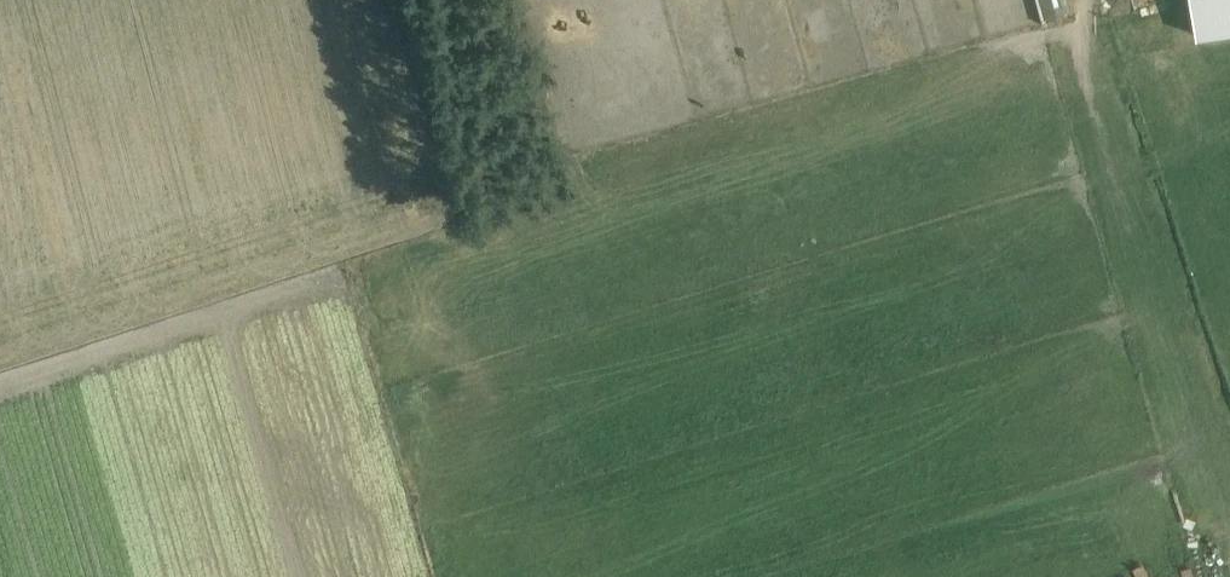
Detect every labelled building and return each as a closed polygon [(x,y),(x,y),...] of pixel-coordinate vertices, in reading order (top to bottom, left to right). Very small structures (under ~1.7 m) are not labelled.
[(1039,16),(1062,10),(1060,0),(1035,0),(1039,16)] [(1197,36),(1229,31),(1229,0),(1192,0),(1197,36)]
